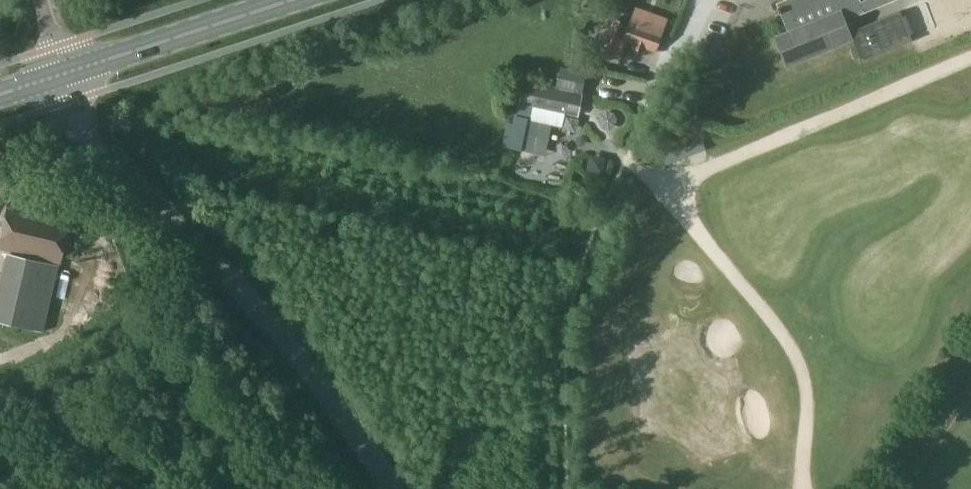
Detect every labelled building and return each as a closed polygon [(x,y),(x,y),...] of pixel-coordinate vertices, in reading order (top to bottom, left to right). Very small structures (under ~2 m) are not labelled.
[(787,32),(775,37),(787,65),(853,39),(861,60),(912,40),(900,11),(858,28),(854,17),(865,12),(860,0),(783,0),(776,3),(787,32)] [(613,19),(607,35),(628,42),(632,44),(631,48),(643,52),(645,49),(656,53),(668,19),(635,7),(628,25),(613,19)] [(556,89),(556,86),(524,79),(519,105),(533,108),(563,114),(578,117),(583,92),(583,94),(556,89)] [(533,108),(519,105),(517,104),(513,124),(508,123),(503,146),(521,150),(527,120),(531,121),(533,108)] [(533,108),(531,121),(561,127),(563,114),(533,108)] [(59,265),(61,265),(73,218),(8,202),(0,236),(0,251),(59,265)] [(59,265),(27,258),(20,287),(52,294),(59,265)]
